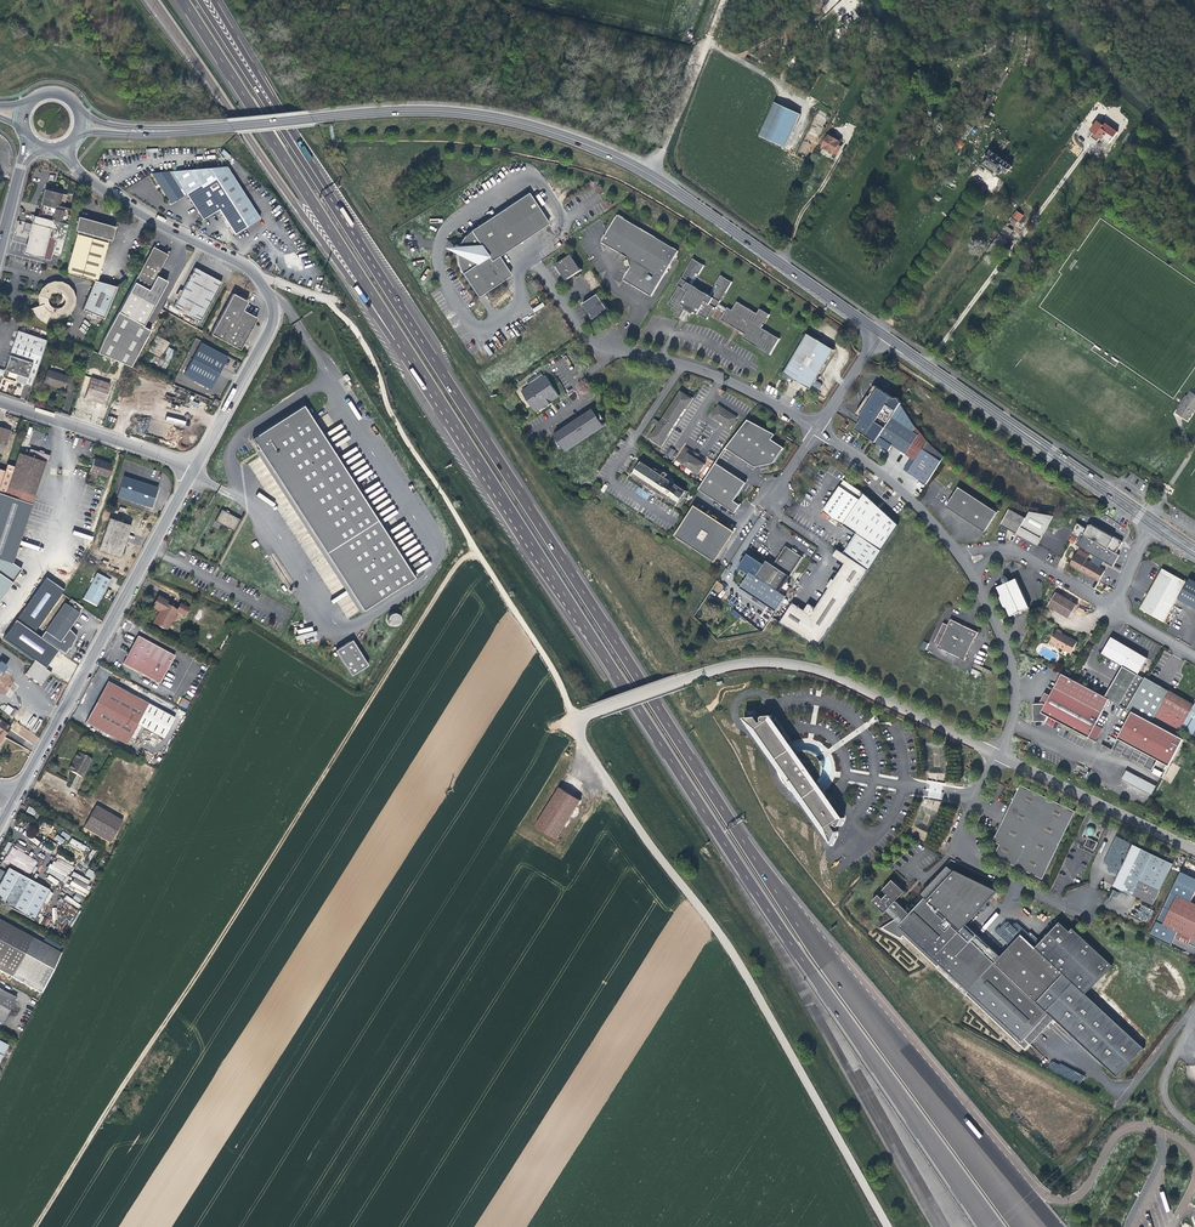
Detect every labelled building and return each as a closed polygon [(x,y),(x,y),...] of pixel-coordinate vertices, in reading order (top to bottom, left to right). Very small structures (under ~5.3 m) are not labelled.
[(985,74),(989,70),(983,66),(980,70),(978,69),(976,72),(976,74),(982,78),(985,78),(987,75),(985,74)] [(1009,115),(1017,105),(1008,99),(1000,109),(1009,115)] [(784,146),(799,115),(774,103),(759,134),(784,146)] [(807,137),(816,141),(822,127),(818,125),(818,126),(813,124),(807,137)] [(966,139),(971,126),(965,124),(960,137),(966,139)] [(1095,124),(1091,131),(1093,132),(1090,137),(1097,142),(1101,137),(1109,144),(1114,138),(1101,129),(1095,124)] [(832,152),(839,141),(826,134),(820,145),(832,152)] [(955,145),(961,149),(965,143),(958,139),(955,145)] [(228,159),(231,156),(224,149),(221,152),(228,159)] [(1011,167),(991,153),(983,162),(1001,175),(1003,172),(1006,174),(1011,167)] [(226,166),(151,173),(159,186),(170,203),(177,199),(185,193),(188,197),(193,205),(198,212),(202,219),(218,210),(220,214),(224,219),(233,234),(238,231),(259,218),(226,166)] [(38,216),(43,217),(67,223),(71,208),(64,206),(67,194),(45,189),(40,210),(38,216)] [(459,269),(477,297),(510,275),(498,256),(548,223),(528,193),(470,231),(463,237),(459,246),(457,255),(457,260),(459,269)] [(542,205),(545,203),(539,194),(536,196),(542,205)] [(59,254),(67,223),(43,217),(38,216),(33,215),(27,240),(24,253),(49,260),(51,252),(59,254)] [(679,251),(618,215),(602,242),(629,258),(629,259),(631,265),(631,267),(624,280),(652,296),(679,251)] [(66,272),(94,280),(96,281),(96,280),(108,239),(111,240),(113,233),(114,226),(78,216),(74,230),(77,231),(66,272)] [(1008,222),(1005,225),(1000,232),(1008,238),(1013,231),(1008,227),(1010,224),(1008,222)] [(986,252),(994,258),(1007,240),(999,234),(986,252)] [(457,255),(459,246),(443,247),(443,248),(457,255)] [(167,255),(153,247),(117,311),(103,339),(97,353),(102,355),(123,364),(130,367),(150,330),(142,326),(143,325),(166,281),(156,275),(161,265),(167,255)] [(582,270),(572,255),(557,265),(567,280),(582,270)] [(705,265),(693,258),(677,285),(679,286),(668,304),(673,307),(672,310),(676,312),(675,315),(681,319),(680,319),(685,322),(691,313),(692,314),(693,314),(694,313),(695,312),(707,320),(715,308),(717,309),(718,307),(724,311),(726,308),(720,304),(733,282),(721,275),(709,295),(693,285),(705,265)] [(173,306),(199,321),(221,282),(207,275),(194,267),(182,290),(179,289),(174,297),(177,299),(173,306)] [(117,285),(96,280),(96,281),(94,280),(82,309),(103,318),(117,285)] [(40,289),(39,291),(37,295),(39,296),(39,299),(38,305),(32,308),(33,311),(36,316),(40,319),(45,323),(48,317),(53,318),(57,319),(60,318),(64,317),(66,316),(70,313),(73,307),(74,303),(75,298),(74,293),(72,290),(69,286),(65,283),(61,281),(56,281),(52,281),(48,282),(43,285),(40,289)] [(235,295),(233,294),(211,333),(215,336),(238,348),(248,332),(255,317),(242,310),(246,301),(235,295)] [(593,320),(609,310),(598,295),(583,305),(593,320)] [(727,308),(726,308),(724,311),(725,312),(721,320),(745,334),(743,339),(770,355),(780,339),(762,328),(770,315),(760,309),(758,314),(737,302),(732,310),(728,308),(727,308)] [(158,303),(146,326),(151,328),(163,306),(158,303)] [(31,386),(46,340),(17,330),(7,362),(2,377),(21,383),(31,386)] [(811,390),(817,394),(822,386),(821,384),(816,381),(816,380),(818,380),(820,377),(820,375),(835,350),(808,334),(784,374),(811,390)] [(148,350),(173,364),(181,349),(167,342),(156,335),(148,350)] [(227,357),(201,342),(183,375),(209,389),(220,370),(227,357)] [(489,355),(493,353),(486,344),(483,346),(489,355)] [(62,389),(66,376),(47,370),(44,382),(52,385),(62,389)] [(543,375),(541,372),(527,382),(529,384),(543,375)] [(552,401),(560,396),(546,375),(522,391),(536,412),(547,405),(548,406),(553,402),(552,401)] [(97,402),(103,403),(109,384),(91,378),(84,397),(97,402)] [(902,403),(899,398),(895,399),(875,386),(871,393),(872,393),(870,396),(869,396),(856,415),(863,419),(856,430),(876,443),(901,405),(902,403)] [(824,398),(828,391),(824,389),(822,389),(819,395),(824,398)] [(1194,409),(1194,395),(1190,391),(1187,396),(1184,400),(1185,401),(1182,405),(1182,404),(1179,408),(1176,413),(1187,420),(1194,409)] [(661,445),(692,399),(681,392),(661,423),(654,419),(652,422),(658,427),(651,438),(661,445)] [(1184,400),(1187,396),(1185,395),(1177,407),(1179,408),(1182,404),(1182,405),(1185,401),(1184,400)] [(714,413),(712,416),(730,428),(732,425),(735,420),(737,417),(719,405),(717,408),(714,413)] [(906,455),(919,435),(914,432),(916,428),(914,424),(901,405),(876,443),(887,450),(889,447),(891,449),(893,445),(906,455)] [(306,406),(303,408),(415,576),(418,574),(306,406)] [(251,441),(363,609),(415,576),(303,408),(251,441)] [(589,413),(589,412),(553,435),(557,440),(555,441),(560,449),(562,447),(565,452),(606,425),(603,420),(605,419),(600,411),(598,412),(595,408),(593,409),(604,424),(565,450),(556,436),(589,413)] [(565,450),(604,424),(593,409),(589,412),(589,413),(556,436),(565,450)] [(772,433),(748,420),(726,448),(755,467),(774,463),(784,448),(772,440),(775,434),(772,433)] [(6,442),(10,431),(0,427),(0,440),(6,442)] [(363,609),(251,441),(248,443),(360,611),(363,609)] [(928,442),(924,449),(942,461),(945,457),(932,447),(928,442)] [(706,458),(700,454),(701,452),(697,449),(696,451),(687,445),(679,458),(700,472),(707,462),(705,460),(706,458)] [(670,447),(666,455),(671,458),(675,450),(670,447)] [(10,567),(22,532),(30,506),(45,461),(48,462),(50,454),(44,452),(31,448),(28,455),(19,452),(14,467),(7,464),(5,471),(0,485),(0,600),(21,570),(10,567)] [(904,470),(927,485),(942,461),(924,449),(916,461),(912,458),(904,470)] [(89,470),(107,476),(111,464),(96,459),(94,458),(89,470)] [(631,475),(645,484),(646,483),(633,475),(641,463),(654,471),(655,470),(640,461),(631,475)] [(641,463),(633,475),(646,483),(665,496),(678,504),(686,492),(673,484),(654,471),(641,463)] [(701,486),(699,489),(735,513),(740,505),(734,501),(746,483),(716,463),(701,486)] [(655,470),(654,471),(673,484),(674,483),(675,481),(667,476),(668,474),(665,472),(664,473),(656,468),(655,470)] [(157,488),(123,477),(117,496),(151,507),(155,496),(157,488)] [(869,570),(899,525),(865,494),(845,480),(823,512),(856,534),(844,553),(847,555),(869,570)] [(664,497),(665,496),(646,483),(645,484),(644,486),(652,491),(651,493),(654,495),(655,494),(663,499),(664,497)] [(688,492),(674,483),(673,484),(686,492),(678,504),(665,496),(664,497),(679,506),(688,492)] [(998,512),(959,487),(946,506),(985,532),(998,512)] [(215,520),(234,530),(240,519),(221,509),(215,520)] [(704,515),(695,509),(678,534),(675,536),(716,562),(716,559),(733,534),(724,528),(723,528),(716,524),(720,518),(714,514),(711,520),(704,515)] [(1017,534),(1026,518),(1010,509),(1001,525),(1017,534)] [(1037,545),(1053,516),(1030,512),(1026,518),(1017,534),(1037,545)] [(130,524),(110,518),(98,550),(111,554),(119,557),(125,539),(130,524)] [(1082,532),(1082,533),(1108,549),(1111,544),(1113,546),(1115,545),(1119,539),(1119,537),(1116,535),(1113,534),(1114,533),(1112,532),(1111,532),(1109,534),(1110,535),(1109,537),(1100,532),(1102,529),(1102,527),(1094,523),(1092,528),(1091,527),(1090,529),(1086,527),(1085,527),(1082,532)] [(1095,556),(1101,545),(1082,534),(1075,545),(1080,548),(1076,554),(1070,565),(1099,581),(1105,570),(1087,560),(1090,554),(1095,556)] [(765,564),(757,577),(780,592),(803,557),(797,553),(797,552),(797,550),(795,549),(793,549),(792,550),(786,546),(773,565),(767,561),(765,564)] [(844,553),(838,549),(833,556),(845,564),(847,561),(844,559),(847,555),(844,553)] [(780,623),(818,648),(869,570),(847,555),(844,559),(847,561),(845,564),(834,580),(833,579),(827,587),(829,588),(816,608),(809,604),(805,610),(793,603),(780,623)] [(1190,579),(1188,583),(1187,582),(1162,568),(1140,609),(1164,623),(1178,599),(1194,608),(1194,582),(1190,579)] [(83,599),(96,606),(104,592),(109,581),(96,574),(83,599)] [(1030,608),(1017,578),(1010,582),(1008,578),(1007,577),(1006,576),(1005,576),(1003,577),(1003,578),(1002,579),(1003,580),(1004,584),(997,587),(1001,596),(1000,598),(1004,607),(1007,608),(1011,616),(1018,613),(1020,614),(1023,613),(1023,611),(1030,608)] [(1069,618),(1077,605),(1056,593),(1048,606),(1069,618)] [(152,608),(159,611),(161,612),(155,624),(166,630),(172,620),(170,619),(174,610),(175,610),(165,604),(166,602),(158,597),(152,608)] [(77,637),(68,631),(79,615),(69,608),(73,603),(70,600),(66,606),(64,604),(40,638),(64,655),(70,647),(77,637)] [(180,604),(176,611),(184,615),(188,609),(180,604)] [(153,623),(155,624),(161,612),(159,611),(153,623)] [(400,621),(401,618),(400,616),(399,614),(397,612),(395,612),(392,612),(390,613),(389,615),(388,617),(388,620),(390,622),(392,624),(394,624),(396,624),(399,623),(400,621)] [(975,638),(978,632),(967,627),(966,625),(964,624),(962,625),(951,619),(948,625),(949,626),(940,644),(939,644),(937,647),(942,650),(942,649),(960,658),(965,661),(966,657),(965,657),(974,638),(975,638)] [(1071,653),(1077,642),(1071,639),(1071,640),(1069,639),(1069,637),(1061,633),(1062,632),(1057,629),(1049,644),(1050,645),(1053,647),(1054,646),(1055,644),(1071,653)] [(122,664),(159,684),(173,656),(136,637),(122,664)] [(1127,709),(1144,678),(1138,674),(1148,658),(1111,637),(1102,653),(1124,665),(1105,697),(1109,699),(1127,709)] [(352,675),(369,665),(353,639),(337,649),(352,675)] [(0,663),(0,671),(4,673),(9,666),(1,661),(0,663)] [(50,673),(34,662),(25,674),(42,686),(50,673)] [(1096,725),(1109,699),(1105,697),(1062,674),(1051,695),(1046,704),(1044,703),(1040,703),(1033,704),(1034,721),(1046,721),(1049,716),(1096,741),(1102,728),(1096,725)] [(84,724),(125,746),(132,732),(139,736),(142,729),(162,740),(173,720),(146,705),(106,684),(84,724)] [(1181,728),(1194,705),(1170,691),(1155,716),(1147,712),(1144,718),(1177,735),(1181,728)] [(1046,704),(1051,695),(1045,693),(1040,703),(1044,703),(1046,704)] [(179,704),(187,709),(191,702),(183,698),(179,704)] [(1194,705),(1181,728),(1194,736),(1194,704),(1194,705)] [(13,709),(9,716),(13,719),(18,712),(13,709)] [(1163,778),(1184,739),(1177,735),(1144,718),(1132,712),(1118,738),(1158,760),(1152,772),(1163,778)] [(762,719),(763,721),(761,722),(757,717),(744,718),(757,728),(778,758),(779,767),(783,777),(790,787),(801,796),(806,798),(827,828),(833,843),(838,832),(834,826),(836,825),(838,826),(839,826),(840,826),(840,825),(845,817),(840,818),(814,781),(817,779),(818,782),(819,781),(821,778),(823,775),(824,770),(824,766),(822,760),(821,761),(818,756),(819,756),(816,754),(813,752),(809,750),(803,750),(801,750),(798,751),(797,752),(799,754),(797,756),(771,719),(772,715),(764,716),(763,717),(762,718),(762,719)] [(0,723),(0,742),(9,729),(0,723)] [(77,754),(73,761),(75,762),(69,772),(76,776),(81,778),(90,762),(77,754)] [(1157,786),(1127,770),(1122,780),(1152,795),(1157,786)] [(1013,800),(993,841),(1000,844),(995,856),(1043,879),(1076,811),(1021,785),(1019,788),(1017,788),(1018,790),(1015,798),(1012,798),(1013,800)] [(561,787),(536,826),(557,839),(582,800),(561,787)] [(26,812),(34,815),(36,810),(29,806),(26,812)] [(83,829),(109,844),(121,823),(94,808),(83,829)] [(43,822),(39,830),(47,835),(52,827),(43,822)] [(25,831),(22,834),(37,845),(40,842),(25,831)] [(62,831),(60,835),(68,839),(70,836),(62,831)] [(56,835),(54,839),(63,843),(65,839),(56,835)] [(1093,851),(1097,842),(1087,838),(1084,846),(1093,851)] [(69,844),(85,850),(87,845),(71,839),(69,844)] [(42,849),(51,853),(53,848),(44,843),(42,849)] [(1142,899),(1153,905),(1173,863),(1133,844),(1113,886),(1137,897),(1139,900),(1142,899)] [(12,847),(4,861),(31,874),(38,860),(12,847)] [(49,891),(8,869),(0,882),(0,903),(32,920),(49,891)] [(905,891),(892,879),(883,890),(887,894),(883,898),(878,894),(872,901),(884,913),(889,908),(899,916),(892,924),(889,921),(878,928),(901,940),(904,938),(936,968),(940,964),(968,991),(965,995),(1026,1051),(1032,1045),(1025,1039),(1049,1013),(1117,1077),(1145,1048),(1086,994),(1113,964),(1073,927),(1070,931),(1060,921),(1036,947),(1022,934),(1001,956),(995,962),(961,931),(967,925),(998,891),(955,870),(954,871),(952,869),(909,914),(895,901),(905,891)] [(1177,895),(1163,925),(1191,938),(1188,943),(1194,947),(1194,903),(1177,895)] [(61,954),(0,920),(0,970),(42,992),(61,954)] [(1001,956),(967,925),(961,931),(995,962),(1001,956)] [(0,989),(0,1023),(0,1024),(15,997),(0,989)]
